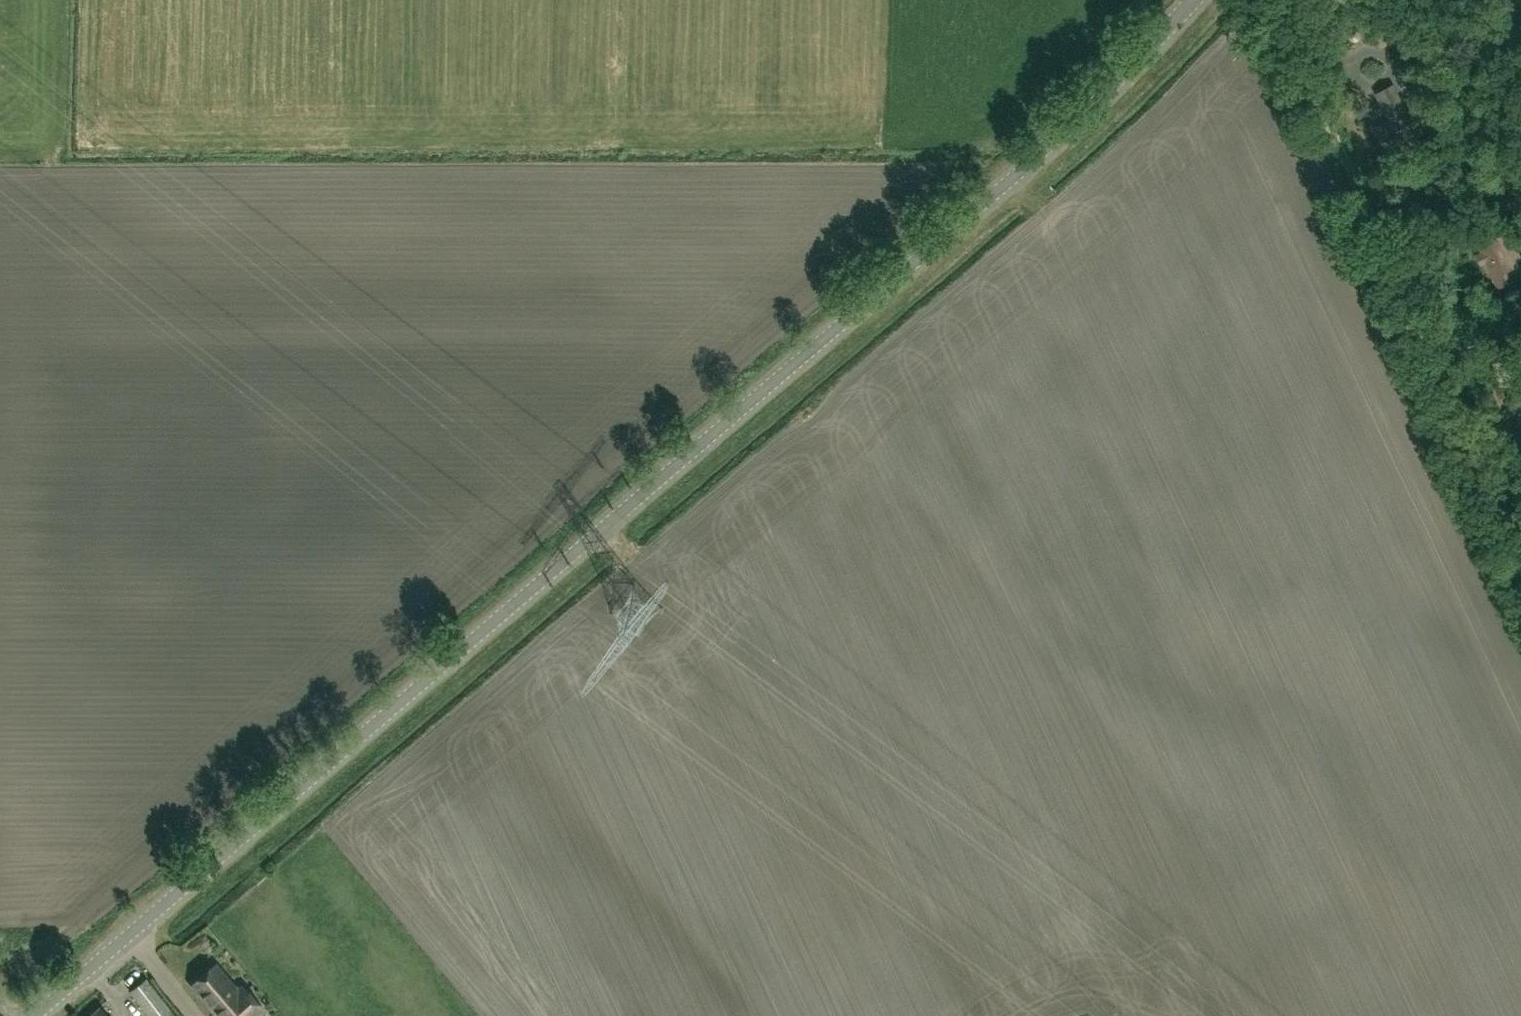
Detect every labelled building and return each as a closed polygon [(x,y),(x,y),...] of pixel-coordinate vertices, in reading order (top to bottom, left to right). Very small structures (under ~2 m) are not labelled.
[(1366,78),(1355,86),(1367,102),(1378,94),(1366,78)] [(1417,130),(1418,130),(1429,124),(1419,104),(1408,110),(1394,84),(1378,92),(1394,123),(1384,129),(1392,144),(1405,137),(1407,140),(1412,141),(1418,138),(1419,134),(1417,130)] [(1503,270),(1520,262),(1520,256),(1513,238),(1506,234),(1482,246),(1501,287),(1509,283),(1503,270)] [(234,991),(212,964),(190,982),(217,1015),(251,1015),(259,1010),(240,987),(234,991)] [(131,991),(150,1015),(176,1015),(147,979),(131,991)] [(99,1006),(89,1015),(109,1015),(99,1006)]
